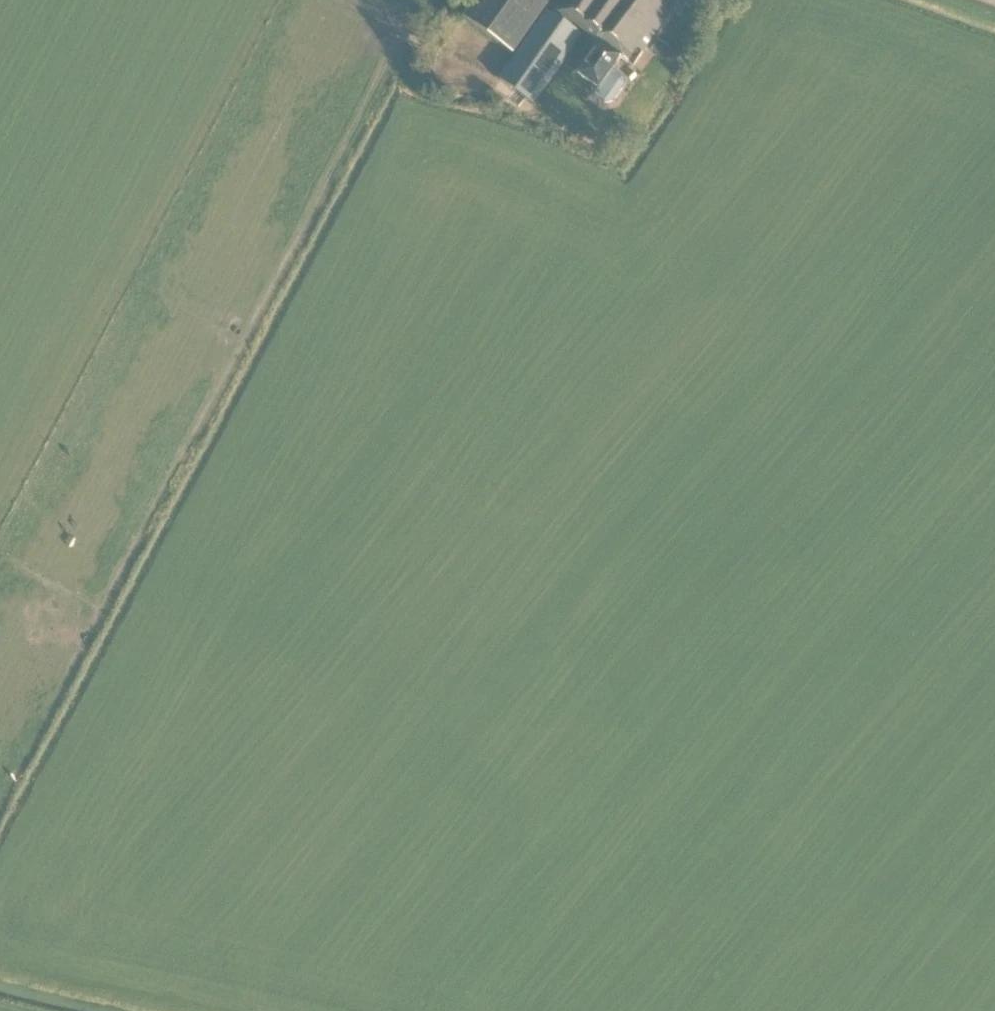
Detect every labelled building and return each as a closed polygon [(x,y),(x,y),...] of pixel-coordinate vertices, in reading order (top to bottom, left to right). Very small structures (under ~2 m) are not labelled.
[(552,0),(478,0),(464,20),(514,55),(552,0)] [(595,86),(593,89),(594,97),(605,105),(613,103),(626,86),(624,77),(614,70),(622,58),(634,67),(678,0),(557,0),(551,8),(601,44),(579,75),(595,86)] [(534,105),(583,35),(549,12),(500,82),(534,105)]
